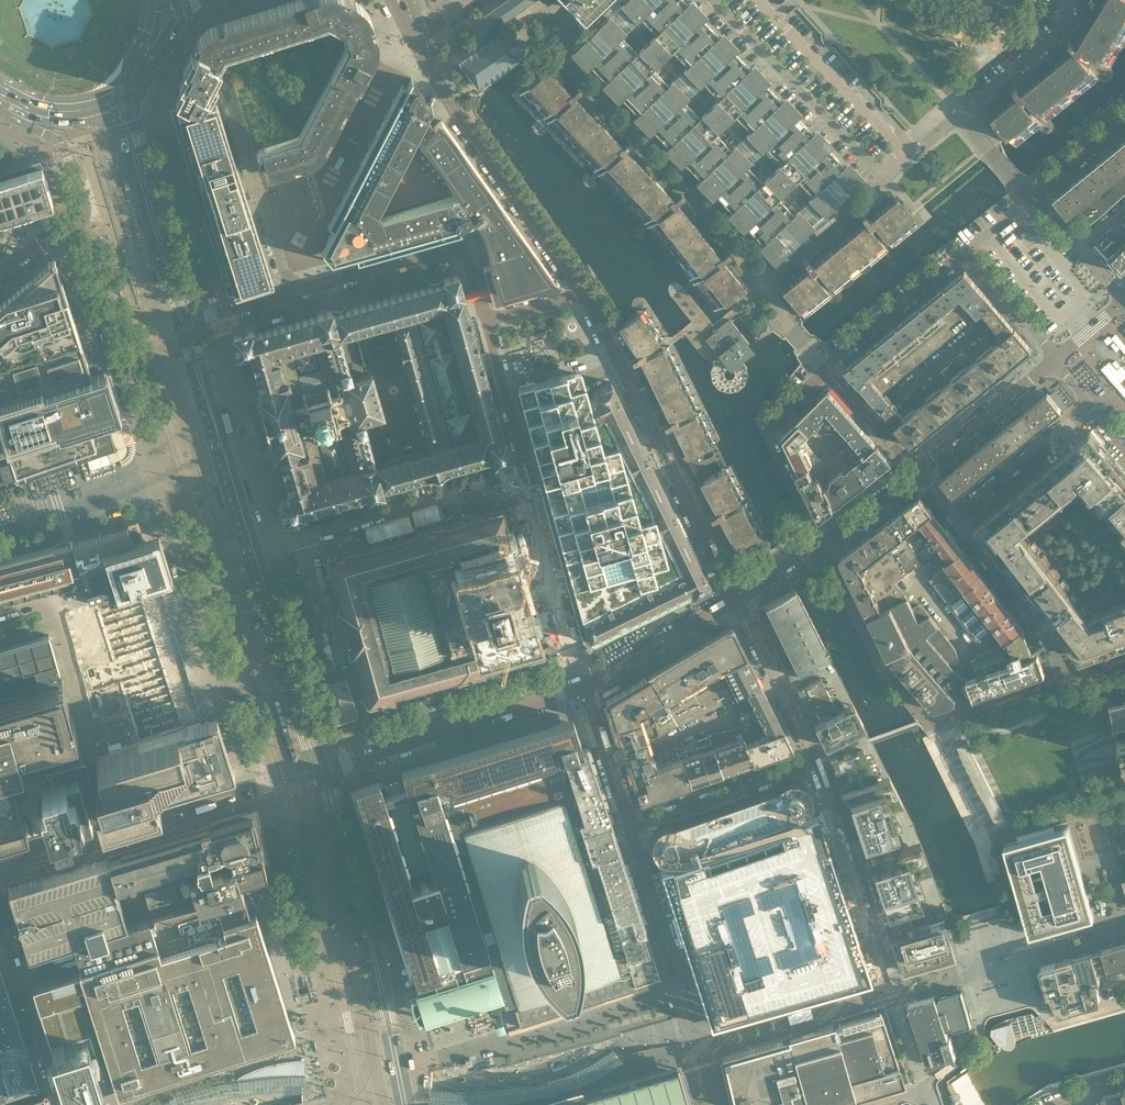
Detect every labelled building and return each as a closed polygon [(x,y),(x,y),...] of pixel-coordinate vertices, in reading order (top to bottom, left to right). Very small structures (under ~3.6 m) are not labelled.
[(309,164),(318,159),(324,152),(357,88),(366,72),(364,71),(371,58),(373,58),(375,54),(377,45),(376,37),(371,20),(368,14),(364,7),(357,2),(354,0),(291,0),(213,25),(205,30),(203,31),(200,35),(193,46),(197,49),(194,53),(216,64),(224,68),(231,72),(256,152),(260,163),(264,162),(269,177),(309,164)] [(477,86),(478,85),(483,82),(484,82),(484,81),(488,78),(489,78),(490,78),(489,77),(494,74),(495,74),(495,73),(499,70),(500,71),(501,70),(500,69),(505,66),(505,67),(506,66),(506,65),(511,62),(511,63),(512,62),(511,62),(516,58),(517,58),(517,57),(513,52),(519,48),(518,47),(510,35),(504,39),(500,34),(501,34),(500,33),(499,34),(494,37),(493,37),(489,31),(520,9),(522,12),(526,9),(524,6),(533,0),(506,0),(472,24),(481,36),(484,34),(488,41),(488,42),(483,45),(482,45),(483,46),(478,49),(477,48),(477,49),(477,50),(472,53),(472,52),(471,53),(471,54),(467,57),(466,56),(465,57),(466,57),(461,61),(460,61),(460,62),(461,62),(464,67),(465,68),(473,79),(472,79),(473,80),(477,85),(477,86)] [(621,4),(618,1),(619,0),(613,0),(602,13),(605,15),(594,26),(596,28),(570,53),(586,70),(591,65),(606,81),(601,85),(617,102),(622,98),(628,104),(637,113),(632,118),(649,134),(653,130),(668,145),(663,150),(680,167),(684,162),(699,178),(695,182),(711,199),(716,195),(731,210),(726,214),(742,231),(747,227),(762,242),(757,247),(774,264),(796,242),(798,244),(813,230),(816,233),(836,216),(832,213),(827,217),(825,214),(863,177),(847,160),(842,165),(827,149),(832,145),(816,128),(811,132),(796,117),(801,112),(785,95),(780,100),(765,84),(770,80),(762,72),(753,63),(749,67),(734,52),(738,48),(722,31),(717,35),(702,20),(707,15),(692,0),(689,0),(686,3),(683,0),(625,0),(621,4)] [(572,3),(570,5),(575,10),(585,0),(570,0),(572,3)] [(1095,18),(1123,36),(1124,37),(1124,36),(1124,35),(1124,34),(1124,0),(1106,0),(1095,18)] [(1071,53),(1048,72),(1069,98),(1072,102),(1074,101),(1070,97),(1078,91),(1081,95),(1082,94),(1079,90),(1086,84),(1090,88),(1091,87),(1088,83),(1095,77),(1098,81),(1099,80),(1087,65),(1094,57),(1110,68),(1111,67),(1107,64),(1112,55),(1116,58),(1117,57),(1113,54),(1118,46),(1122,49),(1123,47),(1118,45),(1123,36),(1095,18),(1090,27),(1085,25),(1079,26),(1071,41),(1067,44),(1069,46),(1069,51),(1071,53)] [(208,99),(217,83),(213,81),(220,67),(216,64),(194,53),(190,51),(189,54),(183,67),(186,69),(179,83),(182,85),(175,99),(179,100),(183,102),(180,108),(203,101),(203,100),(205,97),(208,99)] [(528,83),(517,93),(518,94),(522,90),(529,98),(525,101),(526,102),(530,99),(537,106),(533,109),(534,110),(538,107),(544,114),(541,117),(542,118),(556,104),(559,108),(545,121),(546,122),(549,119),(556,126),(553,130),(553,131),(557,127),(564,134),(560,138),(561,139),(565,135),(572,142),(596,119),(589,111),(592,108),(592,101),(576,85),(574,87),(573,85),(568,85),(565,87),(541,62),(536,67),(524,79),(528,83)] [(1014,99),(991,118),(1016,148),(1017,147),(1014,143),(1021,137),(1025,141),(1026,140),(1023,136),(1030,130),(1033,134),(1035,133),(1031,129),(1039,123),(1042,127),(1043,126),(1030,111),(1034,108),(1047,123),(1044,118),(1052,112),(1055,116),(1056,115),(1053,111),(1060,105),(1064,109),(1065,108),(1062,104),(1069,98),(1048,72),(1040,78),(1037,75),(1031,74),(1012,89),(1014,91),(1013,92),(1012,97),(1014,99)] [(458,194),(419,139),(434,126),(427,116),(432,107),(431,105),(431,106),(429,104),(426,100),(419,89),(416,86),(410,83),(412,79),(411,78),(407,85),(401,82),(337,207),(327,225),(333,228),(321,250),(331,262),(355,255),(357,261),(461,232),(459,226),(472,222),(471,220),(473,219),(474,220),(475,220),(476,221),(458,194)] [(273,283),(246,200),(250,199),(248,192),(244,193),(221,120),(222,119),(215,97),(209,98),(210,99),(203,101),(180,108),(171,110),(204,215),(228,293),(233,291),(235,295),(273,283)] [(617,140),(596,119),(572,142),(568,145),(569,147),(573,143),(580,150),(576,154),(577,155),(581,151),(587,158),(584,162),(585,163),(588,159),(595,166),(591,170),(592,171),(607,157),(610,160),(595,174),(596,175),(600,171),(607,178),(603,182),(604,183),(608,179),(615,186),(611,190),(612,191),(616,187),(623,195),(647,171),(640,164),(643,160),(643,154),(630,140),(627,137),(625,139),(624,137),(619,138),(617,140)] [(488,286),(487,286),(476,289),(463,293),(464,293),(462,294),(464,300),(478,296),(489,293),(490,293),(493,304),(552,287),(558,286),(442,122),(441,120),(440,121),(434,126),(419,139),(458,194),(476,221),(486,254),(489,264),(482,266),(488,286)] [(1102,159),(1124,187),(1124,140),(1102,159)] [(40,214),(39,211),(55,205),(54,200),(43,165),(41,158),(0,171),(0,226),(40,214)] [(1102,159),(1078,179),(1105,212),(1124,193),(1124,187),(1102,159)] [(667,192),(647,171),(623,195),(619,198),(620,199),(624,196),(630,203),(627,206),(628,207),(631,204),(638,211),(635,214),(636,215),(639,212),(646,219),(642,222),(643,223),(657,210),(659,212),(645,226),(646,227),(650,224),(656,231),(652,235),(653,236),(657,232),(663,240),(659,243),(660,244),(664,241),(670,249),(696,227),(690,220),(694,217),(695,210),(682,194),(679,191),(677,193),(674,190),(669,190),(667,192)] [(1105,212),(1078,179),(1053,199),(1067,216),(1073,211),(1087,226),(1105,212)] [(885,240),(903,226),(912,219),(895,197),(886,204),(883,200),(880,200),(863,213),(862,211),(858,214),(860,217),(859,218),(858,223),(860,225),(829,250),(827,246),(823,246),(807,259),(805,257),(802,260),(803,262),(802,264),(802,269),(804,271),(781,290),(798,311),(825,289),(820,282),(823,279),(829,287),(882,243),(876,236),(880,233),(885,240)] [(1120,220),(1095,243),(1122,273),(1124,270),(1124,226),(1120,220)] [(715,251),(696,227),(670,249),(666,252),(667,253),(671,250),(677,258),(673,261),(674,262),(678,259),(684,266),(680,270),(681,271),(685,267),(691,275),(687,278),(688,279),(704,267),(706,271),(691,283),(692,284),(696,281),(702,288),(698,292),(699,293),(703,289),(709,297),(705,301),(705,302),(710,298),(716,306),(711,309),(712,310),(725,300),(743,286),(736,277),(740,274),(741,268),(726,249),(724,251),(722,249),(717,249),(715,251)] [(0,303),(0,399),(43,386),(45,390),(92,375),(55,256),(7,297),(0,303)] [(993,304),(980,289),(965,271),(936,294),(964,328),(983,312),(983,313),(984,313),(993,304)] [(494,460),(509,456),(504,436),(502,436),(486,377),(464,300),(462,294),(464,293),(463,293),(458,273),(442,278),(444,282),(442,282),(437,284),(431,286),(346,310),(345,307),(339,309),(333,311),(332,309),(317,312),(317,315),(254,333),(253,329),(248,331),(247,330),(238,332),(238,333),(236,334),(232,335),(234,341),(232,341),(234,351),(237,350),(238,356),(250,352),(262,394),(257,396),(262,412),(258,413),(262,427),(266,441),(269,440),(271,444),(274,456),(278,455),(279,455),(291,497),(279,500),(280,506),(279,506),(281,516),(283,515),(285,521),(290,519),(291,520),(300,518),(300,516),(305,515),(304,511),(313,508),(367,493),(368,495),(383,491),(383,489),(389,488),(395,486),(395,483),(425,475),(426,475),(449,469),(449,468),(488,457),(493,456),(494,460)] [(964,328),(936,294),(912,313),(940,347),(964,328)] [(1014,329),(1002,314),(998,309),(993,304),(984,313),(988,318),(993,324),(990,326),(1001,340),(1014,329)] [(677,380),(662,348),(655,352),(652,346),(658,342),(639,313),(618,327),(633,351),(631,353),(630,358),(631,359),(628,361),(630,365),(632,363),(636,371),(641,372),(644,371),(654,391),(677,380)] [(940,347),(912,313),(893,329),(921,363),(940,347)] [(729,319),(717,329),(719,332),(715,335),(714,333),(706,340),(730,370),(751,353),(746,346),(749,343),(729,319)] [(755,331),(759,337),(771,331),(767,324),(755,331)] [(1017,360),(1001,340),(990,326),(963,348),(991,382),(1017,360)] [(921,363),(893,329),(873,345),(901,379),(921,363)] [(1031,349),(1014,329),(1001,340),(1017,360),(1031,349)] [(901,379),(873,345),(844,369),(872,400),(878,407),(881,410),(891,402),(888,398),(884,393),(901,379)] [(991,382),(963,348),(938,369),(966,403),(991,382)] [(966,403),(938,369),(912,390),(940,423),(966,403)] [(107,420),(104,420),(104,418),(106,418),(121,413),(108,370),(92,375),(45,390),(43,386),(0,399),(0,416),(8,447),(11,455),(16,471),(20,482),(25,480),(115,448),(107,420)] [(622,452),(606,417),(599,421),(587,397),(580,370),(516,387),(538,474),(567,570),(581,616),(679,568),(622,452)] [(694,414),(688,417),(686,413),(692,410),(677,380),(654,391),(666,416),(664,418),(662,422),(663,424),(660,425),(662,430),(664,428),(673,446),(678,448),(681,447),(686,457),(709,445),(694,414)] [(710,586),(705,575),(697,560),(642,446),(610,381),(592,390),(593,392),(587,397),(599,421),(606,417),(622,452),(679,568),(581,616),(587,637),(589,642),(591,641),(595,640),(599,638),(691,593),(692,593),(692,595),(710,586)] [(835,436),(842,429),(843,429),(846,433),(857,423),(854,419),(828,390),(795,424),(781,438),(798,472),(820,461),(806,443),(803,440),(806,436),(810,432),(814,436),(835,436)] [(940,423),(912,390),(894,405),(905,418),(895,426),(913,446),(940,423)] [(1064,411),(1062,409),(1058,405),(1057,405),(1047,393),(1030,407),(1045,426),(1064,411)] [(905,418),(894,405),(891,402),(881,410),(895,426),(905,418)] [(1045,426),(1030,407),(1012,422),(1028,440),(1045,426)] [(0,416),(0,450),(8,447),(0,416)] [(1012,422),(994,436),(1009,455),(1028,440),(1012,422)] [(877,445),(860,427),(858,424),(857,423),(846,433),(847,434),(849,437),(853,442),(865,455),(877,445)] [(976,525),(1081,658),(1124,643),(1124,586),(1102,594),(1103,597),(1091,602),(1030,525),(1085,484),(1124,531),(1124,471),(1091,431),(976,525)] [(994,436),(976,451),(992,470),(1009,455),(994,436)] [(892,462),(877,445),(865,455),(853,442),(843,451),(867,481),(892,462)] [(6,476),(5,474),(16,471),(11,455),(8,447),(0,450),(0,478),(6,476)] [(867,481),(843,451),(829,464),(837,474),(830,479),(832,481),(824,488),(834,508),(867,481)] [(992,470),(976,451),(958,465),(974,484),(992,470)] [(820,461),(798,472),(812,500),(820,518),(834,508),(824,488),(832,481),(830,479),(837,474),(829,464),(825,467),(820,461)] [(974,484),(958,465),(941,480),(951,492),(956,499),(974,484)] [(757,535),(740,505),(734,508),(731,504),(738,501),(721,470),(699,482),(704,492),(701,494),(699,499),(709,516),(707,517),(709,522),(711,520),(712,522),(717,523),(720,522),(734,548),(757,535)] [(920,496),(890,519),(916,553),(924,546),(931,554),(940,547),(935,541),(920,522),(933,512),(920,496)] [(327,555),(326,556),(326,557),(325,557),(329,570),(330,570),(340,606),(337,606),(337,607),(336,607),(339,617),(340,617),(344,630),(347,642),(346,643),(349,653),(350,653),(350,654),(353,653),(356,664),(363,688),(362,688),(366,701),(367,701),(367,702),(368,702),(369,703),(393,696),(392,695),(393,695),(393,694),(457,676),(457,677),(458,677),(458,678),(480,672),(480,671),(483,671),(483,670),(483,668),(529,655),(529,656),(542,653),(541,652),(542,652),(542,650),(543,650),(542,648),(535,622),(534,622),(534,621),(533,621),(510,627),(510,629),(475,639),(451,554),(486,544),(487,546),(510,539),(511,539),(510,538),(511,537),(503,509),(502,509),(502,508),(501,508),(501,507),(488,511),(488,512),(443,525),(442,523),(441,523),(441,522),(416,529),(417,530),(416,531),(416,532),(353,550),(352,548),(351,549),(351,548),(327,555)] [(956,542),(948,531),(933,512),(920,522),(935,541),(940,547),(944,552),(948,556),(950,560),(961,551),(959,548),(955,543),(956,542)] [(916,553),(890,519),(863,541),(895,582),(922,561),(916,553)] [(172,577),(159,535),(143,540),(137,521),(127,523),(128,525),(86,537),(71,542),(79,570),(83,585),(89,603),(93,601),(155,582),(172,577)] [(69,582),(67,574),(79,570),(71,542),(70,539),(56,543),(56,542),(0,558),(0,602),(69,582)] [(486,544),(451,554),(475,639),(510,629),(510,627),(533,621),(531,616),(532,615),(512,544),(511,545),(510,539),(487,546),(486,544)] [(895,582),(863,541),(840,558),(868,617),(882,610),(907,598),(895,582)] [(924,546),(916,553),(922,561),(931,554),(924,546)] [(930,580),(948,603),(983,576),(962,550),(961,551),(950,560),(946,563),(934,572),(930,580)] [(968,629),(1003,603),(983,576),(948,603),(968,629)] [(88,604),(67,611),(68,612),(69,612),(83,657),(84,657),(93,686),(91,687),(111,748),(111,749),(199,723),(198,721),(199,720),(156,584),(155,584),(155,582),(116,595),(88,604)] [(792,588),(765,605),(770,615),(762,619),(789,674),(828,655),(795,589),(792,588)] [(967,680),(955,648),(923,607),(918,604),(912,607),(907,598),(882,610),(868,617),(891,662),(928,706),(927,707),(935,711),(973,697),(967,680)] [(1003,603),(968,629),(977,640),(976,641),(980,652),(1004,644),(1023,629),(1003,603)] [(724,629),(650,672),(666,699),(667,701),(681,724),(733,697),(746,691),(746,692),(760,685),(745,654),(733,631),(732,632),(727,630),(727,629),(724,630),(724,629)] [(1004,644),(980,652),(971,659),(977,676),(972,678),(967,680),(973,697),(978,695),(1029,676),(1029,677),(1040,673),(1035,660),(1034,660),(1023,629),(1004,644)] [(56,660),(56,659),(48,634),(46,635),(46,633),(36,636),(36,637),(0,648),(0,696),(61,679),(61,678),(59,671),(59,669),(56,660)] [(650,672),(605,699),(617,736),(621,749),(633,745),(646,741),(646,740),(655,736),(681,724),(667,701),(666,699),(650,672)] [(820,677),(796,689),(802,700),(825,689),(820,677)] [(77,732),(66,696),(65,694),(63,685),(61,679),(0,696),(0,844),(26,836),(45,831),(36,799),(43,797),(40,785),(52,782),(49,770),(84,760),(84,759),(85,759),(83,756),(82,749),(77,732)] [(342,682),(330,685),(331,687),(330,687),(332,694),(329,695),(333,708),(335,708),(337,715),(339,720),(344,719),(344,720),(347,719),(352,718),(351,717),(357,715),(347,682),(342,684),(342,682)] [(1115,686),(1119,698),(1120,697),(1124,696),(1124,683),(1115,686)] [(767,699),(765,694),(763,691),(760,685),(746,692),(749,697),(753,706),(735,715),(736,716),(739,726),(744,738),(746,744),(752,763),(792,749),(767,699)] [(825,689),(802,700),(808,712),(831,700),(825,689)] [(426,701),(425,696),(406,702),(407,707),(426,701)] [(1124,699),(1124,701),(1120,702),(1112,704),(1111,702),(1109,703),(1110,704),(1108,705),(1108,707),(1110,706),(1117,729),(1113,737),(1118,740),(1119,743),(1120,743),(1121,745),(1124,744),(1124,698),(1124,699)] [(831,700),(808,712),(813,723),(837,711),(831,700)] [(847,706),(837,711),(813,723),(823,743),(824,745),(859,727),(863,725),(852,703),(847,706)] [(199,722),(199,723),(109,749),(109,750),(106,751),(106,752),(95,755),(101,773),(98,775),(102,789),(99,790),(94,792),(99,809),(100,813),(105,811),(111,809),(123,806),(123,807),(123,808),(137,804),(137,803),(136,802),(146,799),(157,796),(157,797),(234,774),(216,717),(199,722)] [(636,988),(635,984),(659,976),(645,932),(646,932),(623,863),(586,747),(582,748),(573,721),(572,718),(400,769),(404,780),(400,781),(400,779),(383,784),(384,786),(381,787),(378,780),(354,787),(415,981),(420,980),(422,988),(415,990),(416,993),(409,995),(409,996),(410,999),(410,1002),(411,1005),(412,1008),(412,1009),(413,1010),(413,1012),(414,1015),(417,1019),(424,1017),(424,1020),(456,1010),(489,999),(490,998),(490,999),(490,1000),(490,1001),(490,1002),(491,1006),(493,1009),(495,1015),(498,1014),(501,1013),(502,1018),(504,1018),(506,1023),(508,1022),(510,1027),(519,1024),(520,1025),(550,1015),(567,1011),(571,1010),(575,1009),(582,1007),(590,1005),(597,1002),(604,999),(609,997),(614,995),(636,988)] [(744,738),(739,726),(727,730),(708,735),(712,747),(712,748),(721,774),(752,763),(746,744),(744,738)] [(712,747),(708,735),(696,740),(700,752),(709,778),(721,774),(712,748),(712,747)] [(700,752),(696,740),(677,746),(681,758),(690,785),(709,778),(700,752)] [(677,746),(651,756),(649,749),(646,741),(633,745),(621,749),(623,754),(626,764),(627,768),(634,790),(636,790),(640,802),(690,785),(681,758),(677,746)] [(972,751),(967,742),(957,746),(962,756),(972,751)] [(861,750),(830,760),(840,790),(847,813),(853,830),(858,847),(903,833),(861,750)] [(972,751),(962,756),(992,815),(1002,810),(972,751)] [(85,762),(84,760),(85,760),(84,760),(49,770),(52,782),(40,785),(43,797),(36,799),(45,831),(87,818),(92,816),(100,814),(100,813),(99,809),(94,792),(87,769),(85,762)] [(683,864),(803,822),(795,818),(796,818),(798,817),(799,817),(801,816),(802,815),(803,815),(805,814),(806,813),(807,811),(808,809),(809,808),(810,806),(811,804),(811,803),(811,802),(811,800),(811,798),(811,796),(811,795),(810,793),(809,791),(809,790),(808,788),(806,786),(805,785),(804,784),(802,783),(800,782),(799,781),(797,781),(795,780),(793,780),(791,780),(789,780),(788,781),(786,781),(784,782),(783,783),(782,783),(780,785),(779,786),(778,787),(777,788),(776,786),(673,822),(673,824),(672,824),(669,824),(666,824),(665,824),(663,824),(662,825),(660,825),(658,827),(657,827),(656,828),(654,830),(653,831),(652,833),(651,835),(651,836),(650,838),(650,839),(650,840),(649,842),(649,843),(649,844),(650,846),(650,847),(650,848),(650,849),(651,851),(652,852),(653,853),(654,855),(655,856),(656,857),(657,858),(658,858),(660,859),(662,860),(664,861),(665,861),(668,862),(670,861),(672,861),(673,861),(675,860),(683,864)] [(271,868),(256,807),(208,821),(209,823),(185,831),(113,852),(109,854),(108,855),(109,857),(106,858),(115,885),(122,883),(135,879),(139,892),(140,891),(141,892),(143,892),(143,891),(145,890),(148,903),(176,895),(180,910),(243,892),(242,889),(240,889),(239,887),(241,887),(238,878),(271,868)] [(1007,820),(1002,810),(992,815),(997,825),(1007,820)] [(877,982),(849,896),(836,858),(823,817),(823,816),(803,822),(683,864),(678,866),(668,870),(668,869),(666,870),(698,968),(699,967),(700,973),(699,974),(698,975),(697,975),(697,976),(697,977),(696,978),(696,979),(696,980),(696,981),(697,981),(698,983),(699,984),(700,984),(702,984),(703,984),(704,984),(706,990),(705,990),(715,1022),(717,1027),(877,982)] [(1094,916),(1076,855),(1068,827),(1033,837),(1020,841),(1019,839),(1014,839),(1013,839),(1014,843),(1005,845),(1022,905),(1030,934),(1094,916)] [(871,887),(879,911),(904,903),(924,896),(907,849),(863,863),(871,887)] [(122,908),(115,885),(106,858),(100,860),(89,863),(85,864),(85,865),(78,867),(67,870),(8,889),(17,916),(29,954),(73,940),(77,940),(106,930),(127,925),(122,908)] [(164,940),(250,914),(243,892),(180,910),(162,914),(164,940)] [(166,913),(164,904),(150,908),(152,917),(166,913)] [(278,978),(261,924),(256,923),(252,923),(250,914),(164,940),(162,914),(127,925),(106,930),(77,940),(79,946),(76,947),(83,970),(86,969),(86,971),(122,1083),(124,1092),(169,1077),(247,1050),(246,1048),(271,1040),(272,1043),(296,1035),(278,978)] [(887,920),(882,922),(887,935),(899,972),(954,956),(944,918),(911,927),(911,926),(907,914),(887,920)] [(272,927),(280,939),(299,927),(272,927)] [(299,927),(280,939),(286,950),(299,927)] [(1092,950),(1098,971),(1104,970),(1107,976),(1118,973),(1118,969),(1121,968),(1124,972),(1124,971),(1124,941),(1092,950)] [(1100,1001),(1098,980),(1101,979),(1098,971),(1092,950),(1073,956),(1087,1004),(1093,1003),(1100,1001)] [(1073,956),(1058,960),(1072,1009),(1087,1004),(1073,956)] [(1072,1009),(1058,960),(1044,964),(1035,966),(1035,967),(1034,967),(1033,968),(1032,969),(1032,970),(1032,971),(1032,972),(1037,985),(1041,993),(1046,1002),(1050,1007),(1048,1009),(1052,1015),(1059,1013),(1072,1009)] [(86,971),(84,971),(84,970),(69,975),(62,977),(50,981),(37,985),(56,1045),(54,1046),(64,1078),(73,1104),(80,1104),(110,1096),(107,1087),(122,1083),(86,971)] [(327,977),(303,984),(309,1009),(331,1004),(327,977)] [(0,987),(0,1007),(12,1003),(12,1002),(6,985),(0,987)] [(687,1003),(682,985),(662,990),(667,1008),(687,1003)] [(972,1019),(963,988),(935,995),(946,1029),(968,1023),(968,1020),(972,1019)] [(664,1013),(658,994),(627,1004),(633,1023),(664,1013)] [(949,1037),(946,1029),(935,995),(909,1003),(929,1064),(956,1054),(950,1036),(949,1037)] [(0,1007),(0,1028),(18,1022),(12,1003),(0,1007)] [(335,1023),(331,1004),(309,1009),(313,1027),(335,1023)] [(633,1023),(627,1004),(615,1007),(620,1027),(623,1026),(633,1023)] [(503,1066),(493,1028),(495,1025),(489,1020),(486,1007),(453,1016),(465,1062),(466,1064),(466,1067),(484,1062),(484,1064),(485,1067),(486,1070),(498,1067),(503,1066)] [(620,1027),(615,1007),(604,1011),(608,1030),(620,1027)] [(709,1024),(704,1008),(695,1011),(699,1027),(709,1024)] [(608,1030),(604,1011),(592,1014),(597,1033),(603,1031),(608,1030)] [(699,1027),(695,1011),(685,1014),(675,1017),(679,1033),(689,1030),(699,1027)] [(903,1084),(880,1011),(833,1024),(854,1098),(903,1084)] [(597,1033),(592,1014),(581,1017),(586,1037),(592,1035),(597,1033)] [(465,1062),(453,1016),(422,1024),(425,1036),(418,1038),(427,1072),(432,1071),(465,1062)] [(586,1037),(581,1017),(570,1021),(576,1042),(578,1041),(580,1040),(583,1039),(586,1037)] [(679,1033),(675,1017),(651,1024),(656,1045),(680,1042),(679,1033)] [(576,1042),(570,1021),(558,1024),(565,1050),(570,1048),(569,1046),(573,1043),(576,1042)] [(0,1028),(0,1048),(24,1040),(18,1022),(0,1028)] [(552,1053),(546,1027),(537,1022),(523,1027),(521,1029),(528,1059),(552,1053)] [(339,1042),(336,1032),(335,1023),(313,1027),(314,1030),(316,1031),(317,1032),(318,1032),(320,1033),(321,1034),(322,1036),(323,1037),(323,1038),(324,1040),(324,1041),(324,1043),(324,1044),(324,1046),(324,1048),(323,1049),(323,1050),(322,1052),(321,1053),(330,1045),(339,1042)] [(991,1032),(991,1034),(998,1044),(1006,1048),(1007,1049),(1009,1049),(1011,1049),(1013,1048),(1014,1046),(1015,1045),(1016,1043),(1016,1041),(1015,1039),(1011,1026),(1011,1025),(1010,1023),(1009,1023),(991,1029),(991,1032)] [(565,1050),(558,1024),(547,1028),(546,1027),(552,1053),(565,1050)] [(833,1024),(787,1038),(806,1104),(831,1104),(854,1098),(833,1024)] [(517,1062),(511,1037),(495,1025),(493,1028),(503,1066),(517,1062)] [(528,1059),(521,1029),(513,1038),(511,1037),(517,1062),(528,1059)] [(398,1079),(386,1034),(340,1046),(341,1051),(344,1064),(347,1063),(350,1063),(353,1063),(356,1063),(358,1064),(361,1065),(364,1066),(367,1067),(369,1069),(370,1070),(373,1072),(374,1074),(376,1076),(377,1078),(379,1080),(379,1082),(380,1084),(398,1079)] [(787,1038),(719,1057),(721,1066),(730,1104),(735,1104),(779,1093),(782,1104),(806,1104),(787,1038)] [(0,1048),(0,1068),(30,1058),(24,1040),(0,1048)] [(299,1072),(297,1064),(313,1060),(310,1056),(308,1057),(307,1057),(305,1057),(303,1058),(301,1058),(299,1058),(298,1057),(296,1057),(294,1056),(293,1055),(291,1054),(290,1053),(288,1052),(287,1051),(286,1049),(286,1047),(285,1046),(283,1040),(269,1048),(280,1084),(288,1084),(288,1085),(290,1085),(290,1084),(288,1075),(299,1072)] [(341,1051),(340,1046),(339,1042),(330,1045),(321,1053),(325,1059),(328,1056),(341,1051)] [(678,1066),(680,1044),(614,1051),(613,1052),(614,1054),(606,1060),(596,1066),(586,1071),(591,1091),(600,1089),(678,1066)] [(280,1084),(269,1048),(252,1054),(261,1086),(264,1085),(264,1087),(266,1086),(266,1085),(276,1084),(276,1086),(278,1086),(278,1084),(280,1084)] [(344,1064),(341,1051),(328,1056),(325,1059),(332,1069),(334,1067),(337,1066),(340,1065),(341,1064),(344,1064)] [(261,1086),(252,1054),(241,1057),(249,1087),(252,1087),(252,1088),(254,1088),(254,1086),(261,1086)] [(249,1087),(241,1057),(217,1064),(224,1091),(229,1090),(229,1091),(231,1091),(231,1090),(240,1088),(241,1089),(242,1089),(242,1088),(249,1087)] [(0,1068),(0,1071),(8,1096),(24,1091),(40,1086),(30,1058),(0,1068)] [(320,1070),(313,1060),(297,1064),(299,1072),(300,1072),(300,1073),(303,1073),(303,1074),(320,1070)] [(304,1083),(305,1069),(303,1069),(303,1061),(285,1063),(285,1062),(284,1062),(284,1063),(281,1064),(281,1063),(280,1063),(280,1064),(272,1065),(263,1068),(254,1071),(246,1074),(238,1079),(239,1086),(239,1088),(252,1085),(264,1084),(276,1083),(288,1083),(295,1083),(300,1083),(302,1083),(304,1083)] [(224,1091),(217,1064),(202,1068),(209,1094),(217,1093),(217,1094),(219,1093),(219,1092),(224,1091)] [(591,1091),(583,1094),(586,1104),(689,1104),(680,1073),(677,1064),(599,1086),(600,1089),(591,1091)] [(209,1094),(202,1068),(183,1074),(191,1100),(193,1099),(194,1100),(196,1099),(195,1098),(205,1095),(205,1097),(207,1096),(207,1095),(209,1094)] [(583,1094),(591,1091),(586,1071),(584,1069),(583,1070),(583,1071),(574,1075),(574,1074),(572,1074),(572,1075),(567,1077),(568,1079),(558,1083),(558,1080),(552,1082),(552,1081),(550,1081),(550,1083),(541,1085),(540,1084),(539,1084),(539,1085),(543,1104),(586,1104),(583,1094)] [(318,1082),(319,1080),(321,1077),(321,1076),(323,1074),(320,1070),(303,1074),(303,1073),(300,1073),(300,1072),(299,1072),(288,1075),(290,1084),(300,1084),(300,1085),(302,1085),(302,1084),(307,1084),(318,1085),(318,1082)] [(703,1073),(696,1075),(700,1087),(706,1086),(703,1073)] [(191,1100),(183,1074),(169,1077),(178,1104),(182,1103),(183,1104),(184,1103),(183,1099),(187,1098),(188,1101),(191,1100)] [(169,1077),(124,1092),(122,1083),(107,1087),(110,1096),(80,1104),(177,1104),(178,1104),(169,1077)] [(539,1085),(529,1087),(529,1086),(527,1086),(528,1091),(515,1093),(514,1089),(512,1089),(512,1090),(503,1091),(502,1090),(500,1091),(501,1092),(504,1104),(543,1104),(539,1085)] [(24,1091),(27,1104),(55,1104),(24,1091)] [(1122,1091),(1101,1097),(1103,1104),(1124,1104),(1124,1101),(1122,1091)] [(501,1092),(491,1093),(491,1092),(489,1092),(489,1093),(482,1093),(482,1095),(484,1104),(504,1104),(501,1092)] [(779,1093),(735,1104),(782,1104),(779,1093)] [(427,1094),(408,1096),(408,1104),(425,1104),(427,1094)] [(441,1096),(431,1095),(432,1094),(430,1094),(429,1095),(427,1094),(425,1104),(443,1104),(441,1096)] [(462,1098),(462,1096),(455,1096),(455,1095),(453,1095),(453,1096),(443,1096),(444,1095),(441,1095),(441,1096),(443,1104),(463,1104),(462,1098)] [(408,1096),(396,1099),(394,1104),(408,1104),(408,1096)]
